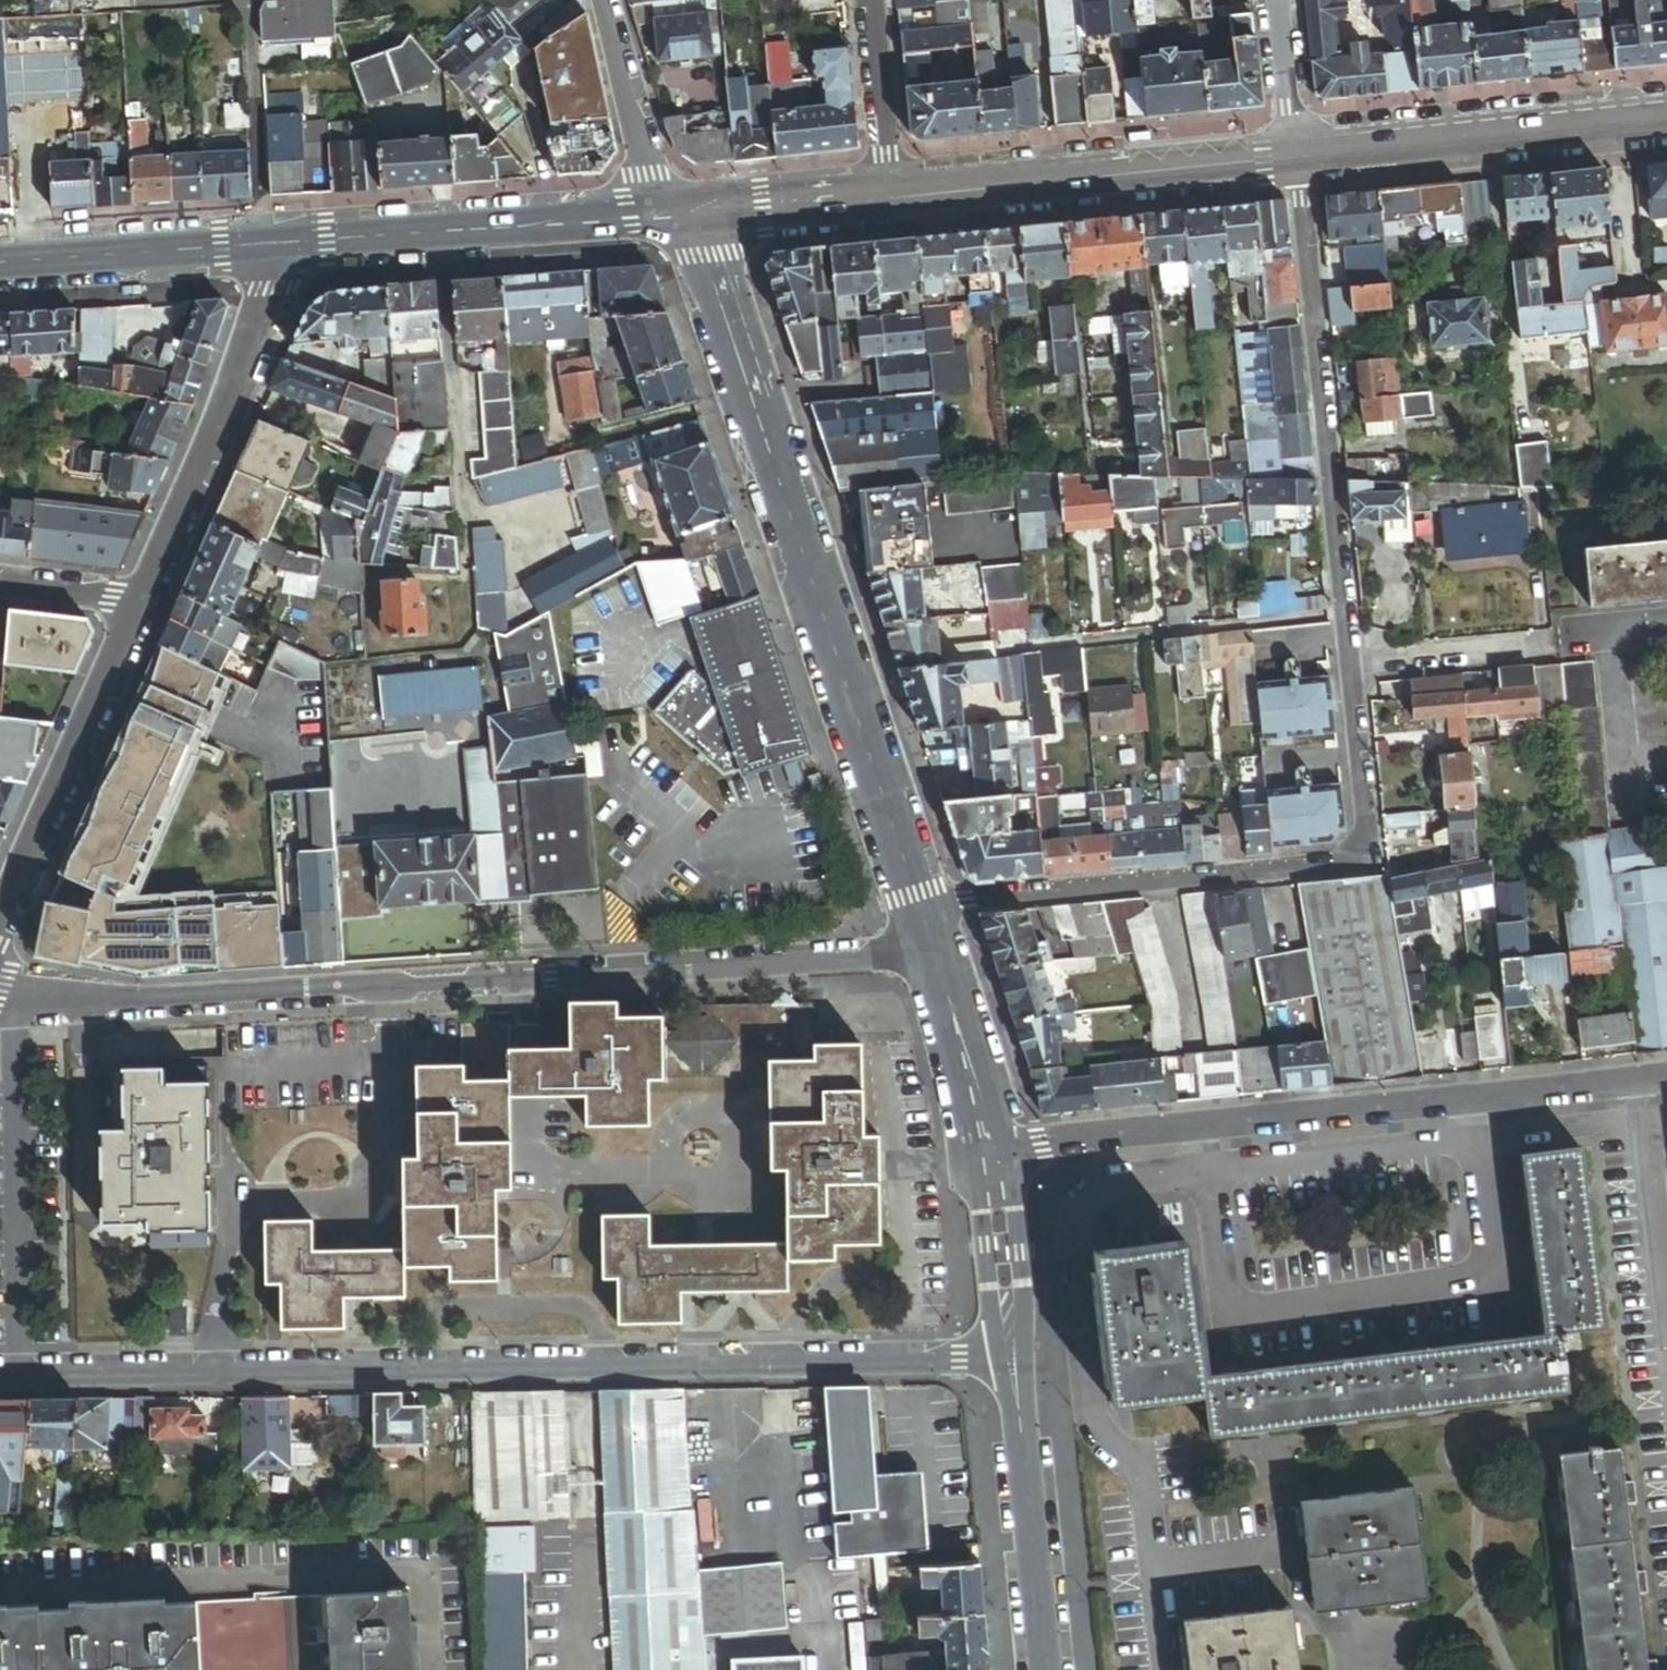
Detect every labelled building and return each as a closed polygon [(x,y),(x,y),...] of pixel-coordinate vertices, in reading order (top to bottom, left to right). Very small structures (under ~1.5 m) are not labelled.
[(33,0),(34,19),(71,17),(71,2),(55,3),(55,0),(36,0),(33,0)] [(539,0),(486,0),(489,4),(509,27),(540,2),(539,0)] [(540,2),(509,27),(523,43),(538,30),(573,0),(542,0),(540,2)] [(584,0),(573,0),(538,30),(548,44),(587,16),(584,0)] [(707,15),(709,15),(712,59),(723,58),(718,0),(713,0),(706,1),(707,15)] [(898,11),(934,7),(933,0),(897,0),(898,11)] [(980,0),(969,0),(970,10),(972,28),(974,49),(977,82),(978,94),(1001,92),(1000,85),(995,86),(990,35),(984,36),(980,0)] [(1003,8),(1009,7),(1021,6),(1020,0),(1002,0),(1003,8)] [(1034,0),(1020,0),(1021,6),(1022,17),(1036,15),(1034,0)] [(1074,0),(1043,0),(1049,60),(1080,57),(1078,37),(1074,0)] [(1078,37),(1118,33),(1137,31),(1137,26),(1134,1),(1134,0),(1074,0),(1078,37)] [(1155,24),(1153,0),(1139,0),(1134,1),(1137,26),(1155,24)] [(1209,11),(1207,0),(1190,0),(1192,20),(1198,19),(1197,16),(1197,12),(1209,11)] [(1312,64),(1336,61),(1332,17),(1347,16),(1345,3),(1330,4),(1330,0),(1305,0),(1312,64)] [(1410,0),(1382,0),(1385,38),(1395,49),(1414,47),(1413,32),(1410,0)] [(1413,32),(1437,29),(1434,0),(1410,0),(1413,32)] [(1445,5),(1448,29),(1471,26),(1472,39),(1494,37),(1491,15),(1490,0),(1445,5)] [(1521,0),(1490,0),(1491,15),(1510,13),(1514,35),(1524,34),(1521,0)] [(1578,24),(1578,22),(1575,0),(1559,0),(1560,7),(1564,7),(1566,25),(1578,24)] [(1598,20),(1601,20),(1599,0),(1575,0),(1578,22),(1598,20)] [(1612,39),(1615,71),(1666,66),(1666,0),(1641,0),(1636,1),(1636,0),(1608,0),(1612,39)] [(261,13),(262,41),(331,37),(330,15),(325,1),(304,2),(274,2),(266,3),(266,5),(261,13)] [(685,17),(684,2),(665,3),(652,5),(654,20),(685,17)] [(523,43),(509,27),(489,4),(470,20),(504,60),(522,44),(523,43)] [(687,17),(705,16),(704,9),(701,6),(690,8),(687,11),(687,17)] [(1004,18),(1022,17),(1021,6),(1009,7),(1010,15),(1004,16),(1004,18)] [(1219,10),(1220,17),(1242,15),(1241,7),(1219,10)] [(1241,7),(1242,15),(1250,14),(1250,7),(1241,7)] [(970,10),(914,15),(914,17),(916,33),(972,28),(970,10)] [(1213,18),(1212,10),(1209,11),(1197,12),(1197,16),(1199,16),(1199,19),(1210,19),(1209,18),(1213,18)] [(687,17),(685,17),(654,20),(658,63),(712,59),(709,15),(707,15),(705,16),(687,17)] [(1039,43),(1036,15),(1022,17),(1004,18),(1007,46),(1018,45),(1039,43)] [(1255,37),(1252,15),(1235,17),(1237,28),(1238,39),(1255,37)] [(609,120),(587,16),(548,44),(537,52),(542,77),(536,78),(540,100),(547,99),(552,125),(609,120)] [(914,17),(899,18),(901,35),(916,33),(914,17)] [(1237,28),(1235,17),(1220,18),(1219,19),(1220,30),(1232,29),(1237,28)] [(1199,31),(1198,19),(1192,20),(1155,24),(1137,26),(1137,31),(1138,37),(1152,36),(1152,44),(1162,43),(1161,35),(1199,31)] [(1210,26),(1210,19),(1199,19),(1198,19),(1199,31),(1200,38),(1201,53),(1202,60),(1217,59),(1213,25),(1210,26)] [(504,60),(470,20),(429,56),(447,78),(461,93),(462,95),(468,89),(504,60)] [(1583,75),(1615,71),(1612,39),(1600,40),(1598,20),(1578,22),(1578,24),(1583,75)] [(3,21),(0,22),(0,213),(14,212),(10,155),(3,21)] [(1529,80),(1583,75),(1578,24),(1566,25),(1542,28),(1543,32),(1524,34),(1529,80)] [(1419,92),(1477,86),(1472,39),(1471,26),(1448,29),(1449,38),(1438,39),(1437,29),(1413,32),(1414,47),(1419,92)] [(916,33),(901,35),(903,56),(930,53),(974,49),(972,28),(916,33)] [(548,44),(538,30),(523,43),(522,44),(532,55),(537,52),(548,44)] [(1138,37),(1137,31),(1118,33),(1119,45),(1123,49),(1139,47),(1138,37)] [(1477,86),(1529,80),(1524,34),(1514,35),(1494,37),(1472,39),(1477,86)] [(847,48),(846,36),(822,38),(823,51),(847,48)] [(1262,108),(1255,37),(1238,39),(1233,40),(1232,40),(1235,63),(1217,64),(1202,66),(1207,113),(1262,108)] [(1191,39),(1192,54),(1201,53),(1200,38),(1191,39)] [(522,44),(504,60),(512,70),(532,55),(522,44)] [(765,47),(767,76),(768,85),(790,83),(787,44),(765,47)] [(1016,133),(1039,130),(1033,76),(1022,77),(1018,45),(1007,46),(1012,91),(1016,133)] [(1359,98),(1387,95),(1383,57),(1367,58),(1365,45),(1354,47),(1355,60),(1359,98)] [(1387,95),(1419,92),(1414,47),(1395,49),(1395,55),(1383,57),(1387,95)] [(824,107),(853,104),(847,48),(823,51),(811,52),(814,80),(822,80),(824,107)] [(1140,59),(1143,81),(1146,119),(1207,113),(1202,66),(1202,60),(1201,53),(1192,54),(1177,56),(1176,50),(1160,52),(1161,57),(1140,59)] [(930,53),(903,56),(906,81),(920,79),(918,67),(932,65),(930,53)] [(1080,57),(1049,60),(1056,129),(1087,125),(1081,71),(1080,57)] [(1323,101),(1359,98),(1355,60),(1336,61),(1312,64),(1314,93),(1323,101)] [(743,65),(725,67),(730,113),(747,111),(745,77),(743,65)] [(341,68),(265,72),(266,97),(299,95),(298,88),(342,85),(341,68)] [(1087,125),(1113,123),(1108,68),(1081,71),(1087,125)] [(768,85),(767,76),(750,77),(753,111),(755,125),(750,126),(749,125),(749,124),(749,123),(748,122),(747,121),(746,120),(745,120),(744,120),(742,120),(741,120),(740,121),(739,122),(738,123),(738,124),(737,125),(738,134),(732,134),(734,162),(776,158),(771,113),(770,98),(768,85)] [(747,111),(753,111),(750,77),(745,77),(747,111)] [(461,93),(447,78),(452,139),(464,138),(461,93)] [(808,81),(810,109),(824,107),(822,80),(814,80),(808,81)] [(808,81),(801,82),(801,89),(793,90),(795,110),(810,109),(808,81)] [(1146,119),(1143,81),(1123,82),(1127,121),(1146,119)] [(790,83),(768,85),(770,98),(787,96),(786,91),(793,90),(801,89),(801,82),(790,83)] [(919,143),(982,136),(978,94),(977,82),(906,89),(911,136),(919,143)] [(484,122),(497,139),(522,115),(501,89),(482,106),(468,89),(462,95),(484,122)] [(361,97),(370,123),(404,121),(420,120),(422,136),(434,134),(431,91),(361,97)] [(1012,91),(1001,92),(978,94),(982,136),(1016,133),(1012,91)] [(294,100),(266,102),(267,118),(295,116),(294,102),(294,100)] [(87,101),(76,102),(78,133),(89,133),(87,101)] [(303,101),(294,102),(295,116),(303,116),(303,101)] [(795,110),(771,113),(776,158),(857,150),(853,104),(824,107),(810,109),(795,110)] [(133,205),(173,202),(170,156),(147,158),(147,153),(148,153),(146,121),(140,122),(139,105),(127,106),(129,143),(130,159),(133,205)] [(227,130),(248,129),(246,107),(225,108),(227,130)] [(747,111),(730,113),(732,134),(738,134),(737,125),(738,124),(738,123),(739,122),(740,121),(741,120),(742,120),(744,120),(745,120),(746,120),(747,121),(748,122),(749,123),(749,124),(749,125),(750,126),(755,125),(753,111),(747,111)] [(732,134),(730,113),(720,114),(725,163),(734,162),(732,134)] [(695,166),(725,163),(720,114),(664,120),(673,150),(695,166)] [(295,116),(267,118),(272,196),(332,192),(330,147),(305,149),(304,124),(303,116),(295,116)] [(616,154),(609,120),(552,125),(543,125),(559,178),(600,174),(616,154)] [(370,123),(378,144),(405,142),(404,121),(370,123)] [(531,180),(532,179),(497,139),(484,122),(480,126),(481,137),(482,149),(484,149),(490,150),(490,155),(497,155),(498,181),(531,180)] [(330,147),(328,123),(304,124),(305,149),(330,147)] [(330,147),(332,192),(382,189),(378,144),(370,123),(328,123),(330,147)] [(29,211),(94,207),(91,161),(90,145),(89,133),(78,133),(76,133),(77,150),(77,161),(51,162),(51,152),(26,154),(29,211)] [(473,149),(482,149),(481,137),(472,138),(473,149)] [(464,138),(452,139),(455,185),(498,181),(497,155),(490,155),(490,150),(484,149),(482,149),(473,149),(472,138),(464,138)] [(455,185),(452,139),(435,140),(438,186),(455,185)] [(173,202),(203,200),(200,155),(188,156),(187,140),(169,141),(170,156),(173,202)] [(382,189),(438,186),(435,140),(422,141),(405,142),(378,144),(382,189)] [(129,143),(90,145),(91,161),(104,161),(105,180),(120,179),(119,164),(125,164),(125,159),(130,159),(129,143)] [(203,200),(252,197),(249,151),(231,153),(231,148),(218,148),(219,153),(200,155),(203,200)] [(77,161),(77,150),(51,152),(51,162),(77,161)] [(14,212),(29,211),(26,154),(10,155),(14,212)] [(94,207),(133,205),(130,159),(125,159),(125,164),(119,164),(120,179),(105,180),(104,161),(91,161),(94,207)] [(1646,165),(1652,221),(1666,219),(1666,163),(1646,165)] [(1610,224),(1604,170),(1550,175),(1555,219),(1556,230),(1584,227),(1585,228),(1586,228),(1586,229),(1587,229),(1588,229),(1589,229),(1590,229),(1591,229),(1592,229),(1593,229),(1593,228),(1594,228),(1595,228),(1595,227),(1595,226),(1596,226),(1610,224)] [(1555,219),(1550,175),(1503,181),(1508,224),(1555,219)] [(1494,244),(1487,182),(1459,185),(1463,218),(1466,247),(1494,244)] [(1463,218),(1459,185),(1419,189),(1421,216),(1441,214),(1441,220),(1463,218)] [(1421,216),(1419,189),(1378,193),(1382,226),(1404,224),(1404,218),(1421,216)] [(1357,239),(1383,237),(1383,236),(1382,226),(1378,193),(1327,199),(1331,242),(1357,239)] [(1286,203),(1255,206),(1265,305),(1297,302),(1292,261),(1272,263),(1271,252),(1291,250),(1286,203)] [(1265,305),(1255,206),(1223,210),(1228,264),(1228,267),(1230,278),(1231,294),(1246,292),(1249,322),(1254,321),(1255,332),(1235,334),(1246,439),(1248,462),(1250,482),(1283,483),(1281,462),(1279,441),(1276,418),(1274,399),(1272,374),(1269,350),(1267,331),(1267,323),(1266,313),(1265,305)] [(1228,264),(1223,210),(1184,214),(1189,262),(1190,268),(1205,266),(1228,264)] [(1189,262),(1184,214),(1141,218),(1146,267),(1173,264),(1188,263),(1189,262)] [(1441,214),(1421,216),(1422,224),(1425,244),(1443,242),(1442,233),(1448,232),(1448,231),(1443,232),(1441,220),(1441,214)] [(1422,224),(1421,216),(1404,218),(1404,224),(1382,226),(1383,236),(1395,234),(1394,228),(1422,224)] [(1146,267),(1141,218),(1065,226),(1070,277),(1116,272),(1124,271),(1146,269),(1146,267)] [(1466,247),(1463,218),(1441,220),(1443,232),(1448,231),(1450,248),(1466,247)] [(1070,277),(1065,226),(1021,230),(1026,285),(1070,280),(1070,277)] [(1026,285),(1021,230),(987,234),(991,275),(1007,273),(1010,302),(1012,302),(1028,301),(1026,285)] [(991,275),(987,234),(917,241),(922,282),(940,280),(970,277),(991,275)] [(1383,237),(1385,256),(1397,255),(1395,234),(1383,236),(1383,237)] [(1523,235),(1509,236),(1511,251),(1520,250),(1525,250),(1523,235)] [(1351,291),(1389,287),(1385,256),(1383,237),(1357,239),(1358,250),(1334,252),(1324,253),(1328,293),(1351,291)] [(922,282),(917,241),(875,245),(880,296),(905,294),(907,316),(882,319),(886,358),(929,354),(927,334),(925,312),(922,282)] [(880,296),(875,245),(832,250),(839,323),(860,321),(862,321),(859,297),(867,296),(868,308),(882,307),(880,296)] [(1559,248),(1558,248),(1564,304),(1586,302),(1586,299),(1586,298),(1587,295),(1588,293),(1589,291),(1591,290),(1592,289),(1594,288),(1596,287),(1599,287),(1602,287),(1613,286),(1615,285),(1616,282),(1614,269),(1606,270),(1577,273),(1574,247),(1565,248),(1559,248)] [(1512,263),(1517,309),(1542,306),(1536,248),(1525,250),(1520,250),(1521,262),(1512,263)] [(839,323),(832,250),(775,256),(767,268),(786,327),(817,324),(818,331),(840,328),(839,323)] [(1292,261),(1291,250),(1271,252),(1272,263),(1292,261)] [(1520,250),(1511,251),(1512,263),(1521,262),(1520,250)] [(1192,301),(1188,263),(1173,264),(1177,302),(1192,301)] [(652,266),(600,270),(604,320),(617,319),(668,315),(652,266)] [(1207,286),(1205,266),(1190,268),(1196,332),(1213,330),(1209,286),(1207,286)] [(1230,278),(1228,267),(1222,267),(1223,279),(1230,278)] [(604,320),(600,270),(584,272),(588,322),(597,321),(604,320)] [(588,322),(584,272),(503,278),(508,340),(508,345),(590,339),(588,322)] [(993,294),(991,275),(970,277),(972,296),(993,294)] [(1124,316),(1150,313),(1147,277),(1131,279),(1133,299),(1136,299),(1137,305),(1123,306),(1124,316)] [(508,340),(503,278),(452,282),(457,344),(497,341),(508,340)] [(940,280),(922,282),(925,312),(948,310),(946,285),(940,280)] [(440,339),(436,284),(386,288),(390,339),(391,343),(440,339)] [(1353,314),(1391,310),(1389,287),(1351,291),(1353,314)] [(1586,302),(1589,332),(1606,330),(1604,303),(1602,287),(1599,287),(1596,287),(1594,288),(1592,289),(1591,290),(1589,291),(1588,293),(1587,295),(1586,298),(1586,299),(1586,302)] [(390,339),(386,288),(329,293),(308,311),(291,347),(344,343),(345,354),(348,357),(360,356),(362,353),(361,341),(367,341),(379,340),(390,339)] [(1348,315),(1353,314),(1351,291),(1328,293),(1331,325),(1349,323),(1348,315)] [(981,309),(995,307),(994,304),(993,294),(972,296),(972,304),(980,304),(981,309)] [(1041,297),(1035,297),(1036,311),(1043,311),(1041,297)] [(1073,308),(1072,297),(1059,298),(1060,309),(1073,308)] [(1606,330),(1608,348),(1609,352),(1636,349),(1646,348),(1658,347),(1658,353),(1666,352),(1666,346),(1666,297),(1604,303),(1606,330)] [(1457,348),(1468,347),(1490,344),(1485,299),(1427,306),(1432,351),(1457,348)] [(220,301),(197,303),(184,342),(212,352),(227,308),(220,301)] [(1012,302),(1014,318),(1030,317),(1028,301),(1012,302)] [(995,307),(996,320),(1014,318),(1012,302),(1010,302),(994,304),(995,307)] [(1297,302),(1265,305),(1266,313),(1297,310),(1297,302)] [(1520,339),(1589,332),(1586,302),(1564,304),(1542,306),(1517,309),(1520,339)] [(979,309),(981,330),(997,328),(996,320),(995,307),(981,309),(980,304),(972,304),(973,310),(979,309)] [(110,334),(111,308),(81,310),(80,333),(110,334)] [(1073,308),(1060,309),(1049,310),(1049,311),(1050,318),(1052,344),(1076,341),(1073,308)] [(927,334),(950,331),(948,310),(925,312),(927,334)] [(1297,310),(1266,313),(1267,323),(1283,321),(1298,319),(1297,310)] [(73,337),(74,311),(10,315),(13,357),(23,357),(53,355),(59,355),(73,354),(73,337)] [(1128,356),(1154,354),(1150,313),(1124,316),(1128,356)] [(13,366),(13,357),(10,315),(0,316),(0,376),(14,378),(13,366)] [(683,363),(668,315),(617,319),(622,334),(629,353),(638,378),(683,363)] [(1128,356),(1124,316),(1111,317),(1115,358),(1128,356)] [(617,319),(604,320),(597,321),(604,338),(606,338),(622,334),(617,319)] [(876,359),(886,358),(882,319),(862,321),(860,321),(864,360),(876,359)] [(1299,328),(1298,319),(1283,321),(1283,322),(1284,330),(1299,328)] [(597,321),(588,322),(590,339),(592,355),(600,353),(603,361),(604,361),(606,338),(604,338),(597,321)] [(840,328),(843,363),(864,360),(860,321),(839,323),(840,328)] [(1284,330),(1283,322),(1268,324),(1269,331),(1284,330)] [(817,324),(786,327),(802,376),(823,374),(818,331),(817,324)] [(844,372),(843,363),(840,328),(818,331),(823,374),(844,372)] [(1301,347),(1299,328),(1284,330),(1269,331),(1267,331),(1269,350),(1301,347)] [(1590,340),(1591,349),(1608,348),(1606,330),(1589,332),(1590,340)] [(929,354),(929,356),(953,353),(952,349),(950,331),(927,334),(929,354)] [(118,377),(119,369),(112,369),(114,366),(115,334),(110,334),(80,333),(80,337),(80,354),(79,372),(118,377)] [(382,393),(380,371),(393,370),(391,343),(390,339),(379,340),(380,360),(364,362),(366,389),(381,395),(382,393)] [(447,429),(440,339),(391,343),(393,370),(395,392),(395,399),(398,433),(425,431),(447,429)] [(508,345),(508,340),(497,341),(496,347),(497,373),(510,372),(508,345)] [(1591,349),(1590,340),(1577,342),(1580,368),(1593,366),(1591,349)] [(181,350),(184,342),(179,341),(172,346),(181,350)] [(1056,378),(1080,375),(1076,341),(1052,344),(1054,361),(1056,378)] [(212,352),(184,342),(181,350),(178,358),(207,367),(212,352)] [(1054,361),(1052,344),(1037,345),(1039,363),(1054,361)] [(175,367),(178,358),(181,350),(172,346),(166,345),(161,362),(170,365),(175,367)] [(953,353),(929,356),(933,395),(973,391),(968,347),(952,349),(953,353)] [(1301,347),(1269,350),(1272,374),(1304,371),(1301,347)] [(1469,356),(1468,347),(1457,348),(1458,358),(1469,356)] [(1647,355),(1646,348),(1636,349),(1637,356),(1647,355)] [(600,353),(592,355),(593,360),(597,383),(637,379),(638,378),(629,353),(604,361),(603,361),(600,353)] [(876,359),(880,400),(933,395),(929,356),(929,354),(886,358),(876,359)] [(1133,398),(1159,395),(1154,354),(1128,356),(1130,374),(1131,380),(1133,398)] [(23,357),(13,357),(13,366),(22,367),(22,366),(23,357)] [(193,406),(207,367),(178,358),(175,367),(170,365),(166,375),(172,376),(163,401),(193,406)] [(1094,360),(1088,360),(1089,371),(1110,369),(1108,358),(1094,360)] [(597,383),(593,360),(560,365),(569,423),(600,418),(602,418),(602,417),(597,383)] [(1401,398),(1397,360),(1379,362),(1383,400),(1401,398)] [(166,375),(170,365),(161,362),(159,374),(166,375)] [(1362,402),(1383,400),(1379,362),(1358,364),(1362,398),(1362,402)] [(330,378),(284,363),(272,391),(319,408),(330,378)] [(638,378),(637,379),(638,380),(640,387),(648,409),(649,414),(697,402),(683,363),(638,378)] [(22,367),(13,366),(14,378),(53,385),(55,370),(22,366),(22,367)] [(172,376),(166,375),(159,374),(134,370),(119,369),(118,377),(79,372),(78,388),(150,399),(163,401),(172,376)] [(382,393),(395,392),(393,370),(380,371),(382,393)] [(1304,371),(1272,374),(1274,399),(1306,395),(1304,371)] [(481,479),(517,469),(516,451),(510,372),(497,373),(480,374),(487,461),(473,462),(474,481),(481,479)] [(845,380),(844,372),(823,374),(823,382),(845,380)] [(397,435),(398,433),(395,399),(381,395),(366,389),(330,378),(319,408),(367,425),(397,435)] [(640,387),(638,380),(626,381),(626,388),(640,387)] [(600,396),(616,393),(615,382),(599,384),(600,396)] [(1098,388),(1090,389),(1092,401),(1100,400),(1098,388)] [(1450,392),(1432,394),(1433,402),(1450,400),(1450,392)] [(621,421),(616,393),(600,396),(604,416),(612,423),(621,421)] [(1432,394),(1401,398),(1404,420),(1435,417),(1433,402),(1432,394)] [(880,400),(812,405),(841,494),(924,484),(941,483),(935,423),(933,403),(933,395),(880,400)] [(1137,438),(1163,436),(1159,395),(1133,398),(1134,415),(1135,420),(1137,438)] [(1306,395),(1274,399),(1276,418),(1308,414),(1306,395)] [(1404,420),(1401,398),(1383,400),(1362,402),(1364,425),(1367,425),(1394,422),(1404,420)] [(169,460),(193,406),(163,401),(150,399),(126,456),(169,460)] [(1100,400),(1092,401),(1093,413),(1109,411),(1107,400),(1100,400)] [(946,402),(933,403),(935,423),(948,422),(946,402)] [(633,412),(635,418),(649,414),(648,409),(633,412)] [(275,428),(280,417),(266,412),(261,423),(275,428)] [(1308,414),(1276,418),(1279,441),(1310,438),(1308,414)] [(602,418),(600,418),(602,428),(612,426),(611,425),(602,418)] [(709,441),(703,421),(643,436),(649,455),(689,443),(690,448),(709,441)] [(1394,422),(1367,425),(1368,438),(1396,435),(1394,422)] [(303,462),(311,445),(258,423),(236,472),(286,492),(289,494),(297,476),(303,462)] [(382,470),(397,435),(367,425),(355,457),(353,462),(381,473),(382,470)] [(28,429),(15,431),(18,447),(30,445),(28,429)] [(431,441),(448,448),(447,429),(425,431),(419,446),(428,449),(431,441)] [(407,478),(419,446),(425,431),(398,433),(397,435),(382,470),(405,478),(407,478)] [(1208,461),(1205,431),(1176,434),(1179,469),(1191,469),(1190,465),(1208,461)] [(517,451),(543,445),(540,433),(516,439),(517,451)] [(593,449),(600,478),(651,461),(690,448),(689,443),(649,455),(643,436),(593,449)] [(1153,479),(1167,480),(1163,436),(1137,438),(1138,456),(1139,461),(1141,479),(1153,479)] [(1310,438),(1279,441),(1281,462),(1313,459),(1310,438)] [(558,458),(570,455),(566,439),(543,445),(548,461),(558,458)] [(1248,462),(1246,439),(1230,441),(1232,464),(1248,462)] [(321,449),(353,462),(355,457),(337,445),(325,440),(321,449)] [(736,519),(709,441),(690,448),(651,461),(678,539),(736,519)] [(1525,444),(1518,445),(1523,487),(1539,488),(1554,489),(1548,441),(1525,444)] [(517,469),(548,461),(543,445),(517,451),(516,451),(517,469)] [(600,478),(593,449),(570,455),(579,490),(602,484),(600,478)] [(68,471),(110,477),(113,454),(71,450),(68,471)] [(1387,452),(1388,458),(1408,456),(1407,450),(1387,452)] [(169,460),(126,456),(113,454),(110,477),(109,488),(154,494),(169,460)] [(1388,458),(1346,463),(1348,483),(1403,485),(1410,485),(1411,485),(1408,456),(1388,458)] [(423,477),(450,478),(449,457),(422,459),(423,477)] [(481,479),(488,509),(566,489),(558,458),(548,461),(517,469),(481,479)] [(1313,459),(1281,462),(1283,483),(1315,484),(1313,459)] [(1210,481),(1208,466),(1208,461),(1190,465),(1191,469),(1179,469),(1178,480),(1183,480),(1200,480),(1210,481)] [(315,467),(303,462),(297,476),(309,482),(315,467)] [(1247,482),(1250,482),(1248,462),(1232,464),(1208,466),(1210,481),(1216,481),(1234,482),(1247,482)] [(405,478),(382,470),(381,473),(369,502),(365,513),(369,514),(375,501),(397,509),(401,493),(405,478)] [(286,492),(236,472),(213,524),(259,545),(262,547),(265,541),(286,492)] [(1017,507),(1014,476),(941,484),(944,516),(1017,509),(1017,507)] [(1058,477),(1014,476),(1017,507),(1022,506),(1057,502),(1060,502),(1058,477)] [(1075,489),(1074,477),(1058,477),(1060,502),(1062,524),(1113,519),(1112,514),(1110,493),(1090,495),(1090,488),(1075,489)] [(1109,478),(1074,477),(1075,489),(1090,488),(1090,495),(1110,493),(1109,478)] [(1155,496),(1153,479),(1141,479),(1109,478),(1110,493),(1112,514),(1134,512),(1156,510),(1155,496)] [(1186,510),(1183,480),(1178,480),(1167,480),(1153,479),(1155,496),(1171,495),(1170,490),(1180,490),(1182,511),(1186,510)] [(1203,508),(1200,480),(1183,480),(1186,510),(1203,508)] [(1219,507),(1216,481),(1210,481),(1200,480),(1203,508),(1219,507)] [(1236,499),(1234,482),(1216,481),(1219,507),(1236,505),(1236,499)] [(1248,498),(1247,482),(1234,482),(1236,499),(1248,498)] [(1318,508),(1315,484),(1283,483),(1250,482),(1247,482),(1248,498),(1251,522),(1274,522),(1275,506),(1295,507),(1294,522),(1319,523),(1318,508)] [(1404,491),(1403,485),(1348,483),(1352,524),(1376,522),(1383,522),(1406,520),(1404,491)] [(611,530),(602,484),(579,490),(590,529),(576,534),(577,537),(578,540),(581,540),(611,530)] [(934,569),(924,484),(841,494),(867,576),(920,570),(934,569)] [(1411,485),(1410,485),(1410,490),(1414,543),(1415,548),(1432,547),(1429,512),(1447,511),(1445,486),(1411,485)] [(438,514),(453,513),(451,489),(433,486),(432,493),(422,494),(422,512),(438,514)] [(1485,487),(1445,486),(1447,511),(1485,507),(1485,496),(1485,487)] [(1544,548),(1539,488),(1523,487),(1524,504),(1447,511),(1452,556),(1544,548)] [(1517,487),(1485,487),(1485,496),(1517,497),(1517,487)] [(365,513),(369,502),(339,489),(330,510),(357,521),(361,523),(365,513)] [(1182,511),(1180,490),(1170,490),(1171,495),(1155,496),(1156,510),(1156,513),(1162,513),(1182,511)] [(1414,543),(1410,490),(1404,491),(1406,520),(1383,522),(1384,528),(1385,545),(1414,543)] [(409,495),(401,493),(397,509),(422,512),(422,494),(409,495)] [(330,510),(305,500),(301,511),(319,517),(322,557),(325,558),(335,560),(330,510)] [(369,514),(365,513),(361,523),(357,521),(360,559),(360,566),(382,567),(388,543),(391,533),(397,509),(375,501),(369,514)] [(146,513),(36,502),(34,517),(32,529),(29,557),(122,567),(146,513)] [(1057,502),(1022,506),(1024,528),(1059,524),(1057,502)] [(1236,505),(1219,507),(1203,508),(1205,530),(1218,528),(1225,528),(1226,542),(1227,548),(1247,546),(1243,504),(1236,505)] [(1205,530),(1203,508),(1186,510),(1182,511),(1162,513),(1166,553),(1186,551),(1186,546),(1185,541),(1184,532),(1191,531),(1205,530)] [(357,521),(330,510),(335,560),(335,562),(360,559),(357,521)] [(1156,513),(1156,510),(1134,512),(1135,527),(1157,525),(1156,513)] [(426,568),(456,569),(453,513),(438,514),(422,512),(426,568)] [(32,529),(17,527),(13,527),(13,522),(13,520),(12,519),(12,518),(11,518),(10,517),(10,516),(9,516),(8,515),(7,515),(6,515),(5,515),(4,515),(3,516),(2,516),(1,516),(0,517),(0,518),(0,554),(29,557),(32,529)] [(32,529),(34,517),(19,516),(17,527),(32,529)] [(743,546),(736,519),(678,539),(675,541),(682,562),(695,561),(702,560),(743,546)] [(1113,519),(1062,524),(1063,530),(1113,525),(1113,519)] [(259,545),(213,524),(181,597),(222,616),(227,619),(256,554),(259,545)] [(492,528),(470,530),(475,596),(505,594),(502,543),(493,543),(492,528)] [(1225,528),(1218,528),(1219,543),(1226,542),(1225,528)] [(609,541),(615,552),(611,530),(581,540),(588,553),(609,541)] [(405,536),(391,533),(388,543),(402,546),(405,536)] [(581,557),(588,553),(581,540),(578,540),(577,537),(573,538),(581,557)] [(288,551),(265,541),(262,547),(259,545),(256,554),(279,564),(288,551)] [(550,611),(625,571),(615,552),(609,541),(588,553),(581,557),(525,587),(541,616),(550,611)] [(760,595),(743,546),(702,560),(713,591),(723,587),(730,606),(760,595)] [(1587,556),(1593,613),(1666,605),(1666,547),(1587,556)] [(322,577),(325,558),(322,557),(288,551),(279,564),(280,569),(322,577)] [(335,560),(325,558),(322,577),(321,586),(363,595),(361,571),(336,573),(335,562),(335,560)] [(360,566),(360,559),(335,562),(336,573),(361,571),(360,566)] [(980,571),(979,564),(958,567),(964,616),(988,613),(987,608),(980,571)] [(987,608),(1026,606),(1023,569),(980,571),(987,608)] [(920,570),(867,576),(883,625),(925,620),(920,570)] [(418,581),(383,583),(386,613),(384,613),(386,637),(427,634),(425,610),(420,611),(418,581)] [(1257,594),(1260,619),(1297,615),(1297,604),(1295,601),(1289,589),(1287,590),(1257,594)] [(1260,619),(1257,594),(1257,591),(1246,592),(1247,605),(1237,606),(1238,621),(1260,619)] [(725,775),(741,770),(742,780),(814,756),(760,595),(730,606),(690,619),(707,672),(695,675),(690,671),(653,713),(725,775)] [(222,616),(181,597),(170,622),(209,640),(211,641),(222,616)] [(1328,612),(1327,598),(1313,599),(1315,613),(1328,612)] [(1315,613),(1313,599),(1295,601),(1297,604),(1297,615),(1315,613)] [(1026,606),(987,608),(988,613),(991,629),(992,633),(999,633),(1029,631),(1028,620),(1026,606)] [(1187,608),(1166,610),(1168,628),(1188,626),(1187,608)] [(88,619),(8,610),(4,664),(75,673),(92,635),(88,619)] [(499,641),(510,714),(566,704),(550,611),(541,616),(499,641)] [(1047,618),(1028,620),(1029,631),(1030,642),(1049,641),(1047,618)] [(925,620),(883,625),(898,671),(977,663),(976,651),(940,654),(936,619),(925,620)] [(209,640),(170,622),(159,646),(199,662),(209,640)] [(992,633),(991,629),(985,630),(988,644),(994,643),(994,640),(992,633)] [(1256,686),(1251,634),(1200,640),(1202,663),(1203,674),(1226,672),(1229,704),(1257,700),(1256,686)] [(1003,660),(999,639),(994,640),(994,643),(997,660),(1003,660)] [(211,641),(209,640),(199,662),(222,672),(226,665),(232,651),(211,641)] [(1202,663),(1200,640),(1164,643),(1166,667),(1175,666),(1202,663)] [(285,964),(279,891),(143,893),(202,752),(223,759),(228,748),(210,738),(219,715),(234,678),(222,672),(199,662),(159,646),(142,684),(62,871),(102,887),(96,908),(51,897),(39,953),(149,975),(285,964)] [(1087,694),(1083,651),(1039,656),(1041,681),(1060,679),(1062,697),(1087,694)] [(1041,681),(1039,656),(1022,658),(1026,702),(1028,720),(1050,718),(1048,696),(1043,696),(1042,688),(1041,681)] [(977,663),(898,671),(918,732),(945,730),(962,728),(959,702),(959,701),(960,701),(959,700),(959,699),(958,698),(957,697),(956,697),(955,697),(954,697),(953,697),(948,697),(947,689),(970,687),(970,685),(978,684),(980,695),(993,694),(994,698),(1003,698),(1003,704),(1026,702),(1022,658),(1003,660),(997,660),(977,663)] [(1203,674),(1202,663),(1175,666),(1179,703),(1205,701),(1203,674)] [(1576,838),(1607,835),(1590,663),(1558,666),(1563,709),(1576,838)] [(1329,673),(1329,665),(1318,666),(1319,674),(1329,673)] [(1558,666),(1530,669),(1531,683),(1532,688),(1533,688),(1535,712),(1563,709),(1558,666)] [(481,668),(429,672),(432,716),(485,711),(481,668)] [(432,716),(429,672),(382,676),(386,719),(432,716)] [(1500,681),(1499,672),(1487,673),(1489,692),(1495,692),(1501,691),(1500,681)] [(1469,675),(1461,676),(1463,695),(1471,694),(1469,675)] [(1463,695),(1461,676),(1409,681),(1411,700),(1463,695)] [(1330,679),(1256,686),(1257,700),(1260,728),(1261,744),(1336,737),(1330,679)] [(1527,683),(1527,679),(1500,681),(1501,691),(1532,688),(1531,683),(1527,683)] [(1532,688),(1501,691),(1495,692),(1497,716),(1534,712),(1535,712),(1533,688),(1532,688)] [(1131,690),(1087,694),(1091,745),(1136,741),(1133,714),(1142,713),(1141,705),(1132,707),(1131,690)] [(1495,692),(1489,692),(1471,694),(1463,695),(1465,716),(1465,719),(1471,718),(1497,716),(1495,692)] [(1463,695),(1411,700),(1413,722),(1465,716),(1463,695)] [(1257,700),(1229,704),(1231,730),(1260,728),(1257,700)] [(575,757),(566,704),(510,714),(489,718),(492,747),(494,773),(575,757)] [(1534,712),(1497,716),(1498,721),(1534,717),(1534,712)] [(0,718),(0,750),(39,755),(53,724),(1,718),(0,718)] [(1028,723),(1031,753),(1043,752),(1042,742),(1056,740),(1054,718),(1050,718),(1028,720),(1028,723)] [(1474,745),(1471,718),(1465,719),(1468,745),(1474,745)] [(1031,753),(1028,723),(1007,725),(1008,737),(1018,736),(1024,798),(1035,797),(1031,753)] [(962,728),(945,730),(946,737),(955,737),(959,773),(973,771),(975,794),(1013,789),(1008,737),(1007,725),(968,729),(968,728),(962,728)] [(1505,726),(1498,727),(1500,743),(1507,742),(1505,726)] [(1454,732),(1455,750),(1467,748),(1465,731),(1454,732)] [(1336,743),(1326,744),(1327,752),(1337,751),(1336,743)] [(466,749),(474,837),(500,836),(495,784),(494,773),(492,747),(466,749)] [(34,767),(39,755),(0,750),(0,761),(34,767)] [(1035,797),(1036,801),(1052,799),(1051,787),(1056,786),(1055,770),(1045,771),(1043,752),(1031,753),(1035,797)] [(1212,767),(1210,752),(1183,755),(1184,759),(1185,770),(1212,767)] [(1449,812),(1474,810),(1475,810),(1469,755),(1441,758),(1446,813),(1449,812)] [(1184,759),(1158,763),(1160,786),(1177,784),(1186,783),(1185,770),(1184,759)] [(34,767),(0,761),(0,780),(5,781),(26,784),(34,767)] [(500,836),(506,897),(552,894),(599,890),(587,773),(495,784),(500,836)] [(827,794),(821,775),(810,778),(817,797),(827,794)] [(26,784),(5,781),(0,791),(0,790),(0,820),(9,824),(26,784)] [(1177,784),(1160,786),(1162,805),(1179,804),(1177,784)] [(1268,799),(1267,807),(1271,851),(1329,845),(1345,826),(1341,786),(1266,794),(1268,799)] [(342,920),(339,846),(334,788),(299,792),(301,850),(306,930),(285,931),(287,967),(347,963),(342,920)] [(1126,809),(1124,792),(1091,796),(1094,831),(1105,830),(1104,824),(1103,811),(1123,809),(1126,809)] [(1086,810),(1084,796),(1052,799),(1036,801),(1037,815),(1039,832),(1040,843),(1061,841),(1058,812),(1086,810)] [(1037,815),(1036,801),(1035,797),(1024,798),(1025,810),(1026,816),(1037,815)] [(1025,810),(1024,798),(1011,799),(1012,812),(1025,810)] [(1011,799),(942,806),(953,840),(1008,835),(1006,819),(1012,812),(1011,799)] [(1180,816),(1179,804),(1162,805),(1161,806),(1162,818),(1174,817),(1180,816)] [(1161,806),(1141,807),(1142,820),(1160,818),(1162,818),(1161,806)] [(1142,820),(1141,807),(1132,808),(1126,809),(1123,809),(1124,822),(1142,820)] [(1246,858),(1272,856),(1271,851),(1267,807),(1241,810),(1243,835),(1246,858)] [(1124,822),(1123,809),(1103,811),(1104,824),(1124,822)] [(1477,829),(1485,829),(1483,809),(1475,810),(1477,829)] [(1012,812),(1006,819),(1026,817),(1026,816),(1025,810),(1012,812)] [(1455,864),(1478,859),(1476,830),(1474,810),(1449,812),(1450,828),(1452,844),(1454,865),(1455,864)] [(1039,832),(1037,815),(1026,816),(1026,817),(1027,833),(1039,832)] [(1418,815),(1382,819),(1384,833),(1420,830),(1418,815)] [(1174,817),(1162,818),(1163,832),(1176,830),(1174,817)] [(1216,817),(1181,820),(1182,830),(1185,864),(1220,861),(1217,827),(1216,817)] [(9,824),(0,820),(0,827),(6,830),(9,824)] [(1220,861),(1246,858),(1243,835),(1234,836),(1232,826),(1217,827),(1220,861)] [(1447,828),(1434,835),(1435,846),(1452,844),(1450,828),(1447,828)] [(1478,859),(1490,857),(1496,856),(1493,828),(1485,829),(1477,829),(1476,830),(1478,859)] [(1607,835),(1616,905),(1666,898),(1666,885),(1663,854),(1653,855),(1650,839),(1649,829),(1607,835)] [(1163,867),(1185,864),(1182,830),(1176,830),(1163,832),(1161,832),(1160,832),(1163,867)] [(1008,835),(953,840),(966,878),(976,884),(1043,878),(1040,843),(1039,832),(1027,833),(1008,835)] [(1140,869),(1163,867),(1160,832),(1137,834),(1140,869)] [(1115,836),(1118,871),(1140,869),(1137,834),(1115,836)] [(1616,905),(1607,835),(1576,838),(1554,843),(1567,953),(1569,976),(1624,969),(1616,905)] [(1109,837),(1113,871),(1118,871),(1115,836),(1109,837)] [(1075,840),(1078,875),(1113,871),(1109,837),(1075,840)] [(1653,855),(1663,854),(1663,852),(1650,839),(1653,855)] [(1043,878),(1078,875),(1075,840),(1061,841),(1040,843),(1043,878)] [(376,844),(339,846),(342,920),(383,917),(383,907),(381,907),(376,844)] [(1493,884),(1490,857),(1478,859),(1455,864),(1461,892),(1493,884)] [(1461,892),(1455,864),(1454,865),(1422,871),(1427,899),(1434,897),(1461,892)] [(1388,878),(1398,876),(1397,867),(1387,868),(1388,878)] [(1427,899),(1422,871),(1398,876),(1388,878),(1393,906),(1412,902),(1427,899)] [(1393,906),(1388,878),(1296,887),(1307,953),(1314,995),(1323,1043),(1330,1088),(1422,1078),(1417,1051),(1413,1025),(1406,980),(1403,963),(1402,958),(1396,922),(1393,906)] [(1495,907),(1493,884),(1461,892),(1463,914),(1495,907)] [(1502,925),(1523,923),(1519,885),(1498,887),(1502,923),(1502,925)] [(553,901),(552,894),(506,897),(507,904),(553,901)] [(1212,900),(1211,895),(1185,897),(1205,1011),(1209,1055),(1235,1052),(1238,1052),(1223,963),(1212,900)] [(1249,928),(1242,897),(1212,900),(1223,963),(1256,959),(1251,928),(1249,928)] [(1434,897),(1427,899),(1436,964),(1449,961),(1444,922),(1436,910),(1434,897)] [(1633,1043),(1635,1056),(1666,1052),(1666,898),(1616,905),(1624,969),(1628,999),(1633,1043)] [(1141,914),(1140,901),(1116,904),(1123,924),(1141,914)] [(1412,902),(1393,906),(1396,922),(1415,917),(1412,902)] [(1123,924),(1116,904),(1097,905),(1114,956),(1133,954),(1123,924)] [(1114,956),(1097,905),(1038,911),(1046,935),(1058,934),(1061,944),(1070,943),(1073,960),(1091,958),(1114,956)] [(996,968),(1040,964),(1041,964),(1034,940),(1026,912),(986,916),(981,923),(996,968)] [(1133,954),(1150,1008),(1155,1060),(1183,1057),(1176,1002),(1147,912),(1146,912),(1141,914),(1123,924),(1133,954)] [(1500,961),(1527,959),(1523,923),(1502,925),(1502,923),(1496,924),(1500,961)] [(1044,939),(1034,940),(1041,964),(1051,963),(1044,939)] [(1314,995),(1307,953),(1257,961),(1264,1004),(1314,995)] [(1530,985),(1539,984),(1565,981),(1562,955),(1527,959),(1530,985)] [(1040,964),(1044,979),(1092,974),(1091,958),(1073,960),(1051,963),(1041,964),(1040,964)] [(1531,999),(1530,985),(1527,959),(1500,961),(1505,1010),(1532,1007),(1531,999)] [(1409,962),(1403,963),(1406,980),(1419,977),(1416,961),(1409,962)] [(1044,979),(1040,964),(996,968),(1013,1023),(1057,1018),(1052,1003),(1044,979)] [(1531,999),(1539,984),(1530,985),(1531,999)] [(1578,1050),(1633,1043),(1628,999),(1606,1001),(1608,1017),(1575,1021),(1578,1050)] [(661,1015),(617,1016),(616,1000),(570,1001),(571,1048),(520,1049),(510,1049),(511,1081),(509,1081),(509,1095),(521,1095),(586,1094),(586,1125),(650,1124),(649,1078),(662,1078),(662,1030),(661,1015)] [(1069,1001),(1052,1003),(1057,1018),(1072,1016),(1076,1016),(1075,1007),(1070,1008),(1069,1001)] [(816,1059),(815,1044),(815,1025),(811,1022),(814,1019),(798,1003),(786,1016),(717,1017),(674,1029),(662,1030),(662,1078),(740,1077),(740,1061),(770,1060),(816,1059)] [(1495,1006),(1473,1008),(1474,1018),(1496,1015),(1495,1006)] [(1476,1033),(1479,1061),(1501,1059),(1496,1015),(1474,1018),(1476,1033)] [(1057,1018),(1013,1023),(1028,1067),(1061,1063),(1059,1044),(1063,1043),(1062,1033),(1074,1032),(1072,1016),(1057,1018)] [(1413,1025),(1417,1051),(1434,1048),(1429,1023),(1413,1025)] [(508,1049),(510,1049),(510,1024),(462,1025),(463,1066),(463,1082),(501,1081),(501,1073),(509,1072),(508,1049)] [(1463,1063),(1479,1061),(1476,1033),(1460,1035),(1463,1063)] [(863,1135),(862,1043),(815,1044),(816,1059),(770,1060),(771,1091),(772,1168),(787,1168),(788,1243),(788,1244),(788,1260),(835,1260),(835,1244),(880,1243),(879,1134),(863,1135)] [(1280,1092),(1330,1088),(1323,1043),(1276,1048),(1280,1092)] [(1240,1096),(1280,1092),(1276,1048),(1238,1052),(1235,1052),(1240,1096)] [(511,1081),(510,1049),(508,1049),(509,1072),(501,1073),(501,1081),(509,1081),(511,1081)] [(1240,1096),(1235,1052),(1209,1055),(1183,1057),(1155,1060),(1159,1104),(1240,1096)] [(771,1091),(770,1060),(740,1061),(740,1077),(753,1091),(771,1091)] [(1159,1104),(1155,1060),(1089,1067),(1090,1077),(1093,1111),(1159,1104)] [(511,1187),(509,1095),(509,1081),(501,1081),(463,1082),(463,1066),(417,1067),(418,1157),(404,1157),(405,1249),(405,1265),(451,1265),(451,1279),(497,1279),(496,1188),(511,1187)] [(210,1189),(210,1174),(208,1067),(124,1068),(125,1129),(102,1130),(104,1222),(142,1221),(142,1218),(148,1218),(149,1229),(149,1232),(211,1230),(211,1228),(210,1189)] [(1090,1077),(1089,1067),(1066,1069),(1067,1079),(1090,1077)] [(1067,1079),(1066,1069),(1030,1073),(1041,1116),(1093,1111),(1090,1077),(1067,1079)] [(1558,1334),(1578,1332),(1602,1329),(1579,1150),(1519,1158),(1542,1337),(1558,1334)] [(789,1290),(788,1260),(788,1244),(788,1243),(740,1244),(705,1244),(651,1245),(650,1215),(604,1216),(605,1277),(619,1277),(620,1323),(681,1322),(681,1292),(696,1292),(740,1291),(789,1290)] [(406,1295),(405,1265),(405,1249),(313,1251),(313,1220),(265,1221),(266,1268),(281,1268),(282,1328),(345,1327),(344,1296),(375,1295),(406,1295)] [(1202,1395),(1200,1380),(1182,1243),(1088,1255),(1108,1407),(1202,1395)] [(1580,1353),(1578,1332),(1558,1334),(1561,1355),(1580,1353)] [(1561,1355),(1558,1334),(1542,1337),(1200,1380),(1202,1395),(1207,1439),(1566,1393),(1561,1355)] [(882,1466),(878,1384),(824,1385),(827,1428),(834,1515),(835,1530),(837,1554),(886,1550),(884,1510),(882,1466)] [(697,1505),(685,1387),(601,1388),(608,1510),(618,1509),(697,1505)] [(564,1389),(473,1390),(477,1520),(570,1515),(564,1389)] [(401,1391),(375,1392),(376,1442),(381,1442),(406,1441),(425,1441),(424,1405),(415,1405),(401,1405),(401,1391)] [(415,1405),(415,1391),(401,1391),(401,1405),(415,1405)] [(362,1392),(326,1393),(326,1414),(362,1414),(362,1392)] [(290,1440),(289,1393),(244,1394),(246,1463),(291,1462),(290,1440)] [(114,1396),(79,1397),(76,1449),(114,1448),(114,1396)] [(129,1428),(129,1396),(114,1396),(114,1448),(129,1448),(129,1428)] [(154,1408),(154,1396),(136,1396),(136,1427),(136,1435),(189,1434),(189,1433),(205,1433),(205,1414),(188,1414),(188,1407),(154,1408)] [(76,1449),(79,1397),(31,1398),(27,1449),(29,1449),(39,1449),(68,1449),(76,1449)] [(31,1398),(0,1399),(0,1512),(22,1514),(27,1449),(31,1398)] [(136,1435),(136,1453),(214,1453),(214,1433),(205,1433),(189,1433),(189,1434),(136,1435)] [(290,1440),(291,1462),(324,1461),(324,1439),(290,1440)] [(406,1441),(381,1442),(381,1455),(406,1455),(406,1441)] [(39,1449),(29,1449),(28,1457),(38,1458),(39,1449)] [(1645,1666),(1636,1597),(1633,1576),(1624,1507),(1622,1485),(1617,1452),(1598,1454),(1586,1456),(1557,1460),(1584,1669),(1645,1669),(1645,1666)] [(37,1473),(38,1458),(28,1457),(27,1472),(37,1473)] [(1633,1484),(1622,1485),(1624,1507),(1636,1506),(1633,1484)] [(1323,1501),(1330,1554),(1333,1581),(1362,1578),(1365,1599),(1379,1597),(1380,1605),(1423,1600),(1409,1490),(1323,1501)] [(1302,1558),(1330,1554),(1323,1501),(1295,1504),(1302,1558)] [(69,1506),(55,1505),(54,1524),(68,1525),(69,1506)] [(709,1631),(702,1565),(700,1541),(697,1505),(618,1509),(627,1669),(713,1669),(709,1631)] [(618,1509),(608,1510),(617,1669),(627,1669),(618,1509)] [(531,1527),(481,1528),(481,1571),(532,1570),(531,1527)] [(1333,1581),(1330,1554),(1302,1558),(1309,1614),(1337,1611),(1333,1581)] [(789,1624),(784,1558),(702,1565),(709,1631),(789,1624)] [(986,1609),(981,1561),(920,1566),(921,1583),(942,1582),(945,1613),(986,1609)] [(527,1663),(523,1573),(483,1575),(484,1666),(527,1663)] [(1645,1574),(1633,1576),(1636,1597),(1647,1595),(1645,1574)] [(1362,1578),(1333,1581),(1337,1611),(1366,1607),(1365,1599),(1362,1578)] [(337,1596),(339,1627),(331,1627),(331,1644),(340,1643),(341,1669),(416,1669),(414,1639),(418,1639),(418,1622),(413,1622),(411,1592),(404,1592),(403,1586),(390,1587),(391,1593),(337,1596)] [(337,1596),(329,1597),(307,1598),(287,1599),(291,1669),(341,1669),(340,1643),(331,1644),(331,1627),(339,1627),(337,1596)] [(1366,1607),(1380,1605),(1379,1597),(1365,1599),(1366,1607)] [(287,1599),(199,1603),(202,1669),(291,1669),(287,1599)] [(199,1603),(90,1609),(89,1603),(72,1604),(72,1610),(10,1614),(10,1607),(0,1608),(0,1669),(202,1669),(199,1603)] [(986,1609),(945,1613),(915,1615),(917,1634),(938,1633),(947,1642),(947,1651),(949,1669),(979,1669),(992,1669),(986,1609)] [(1287,1609),(1235,1615),(1239,1645),(1290,1639),(1287,1609)] [(1235,1615),(1177,1623),(1184,1669),(1295,1669),(1290,1639),(1239,1645),(1235,1615)] [(881,1619),(867,1620),(869,1638),(882,1637),(881,1619)] [(947,1651),(885,1656),(886,1663),(887,1669),(949,1669),(947,1651)] [(871,1669),(875,1669),(874,1664),(886,1663),(885,1656),(870,1658),(871,1669)] [(729,1662),(730,1669),(802,1669),(801,1658),(729,1662)]
